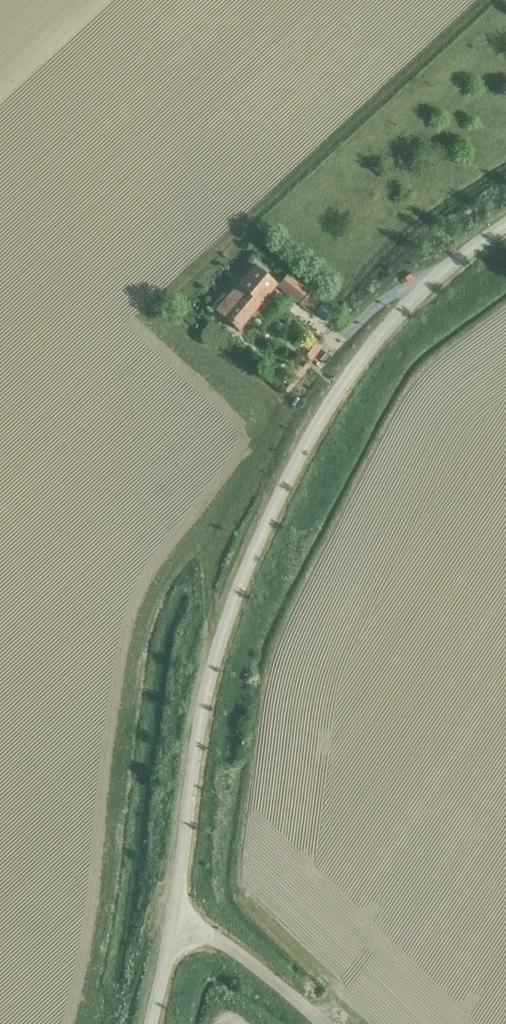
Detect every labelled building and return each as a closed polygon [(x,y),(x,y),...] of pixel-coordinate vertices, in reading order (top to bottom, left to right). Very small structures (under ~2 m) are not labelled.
[(307,291),(287,275),(277,287),(297,303),(307,291)] [(236,330),(258,305),(235,286),(228,295),(214,311),(236,330)] [(317,300),(309,293),(298,306),(307,312),(317,300)] [(321,303),(315,310),(326,320),(332,313),(321,303)] [(302,355),(308,360),(319,346),(313,342),(302,355)]
